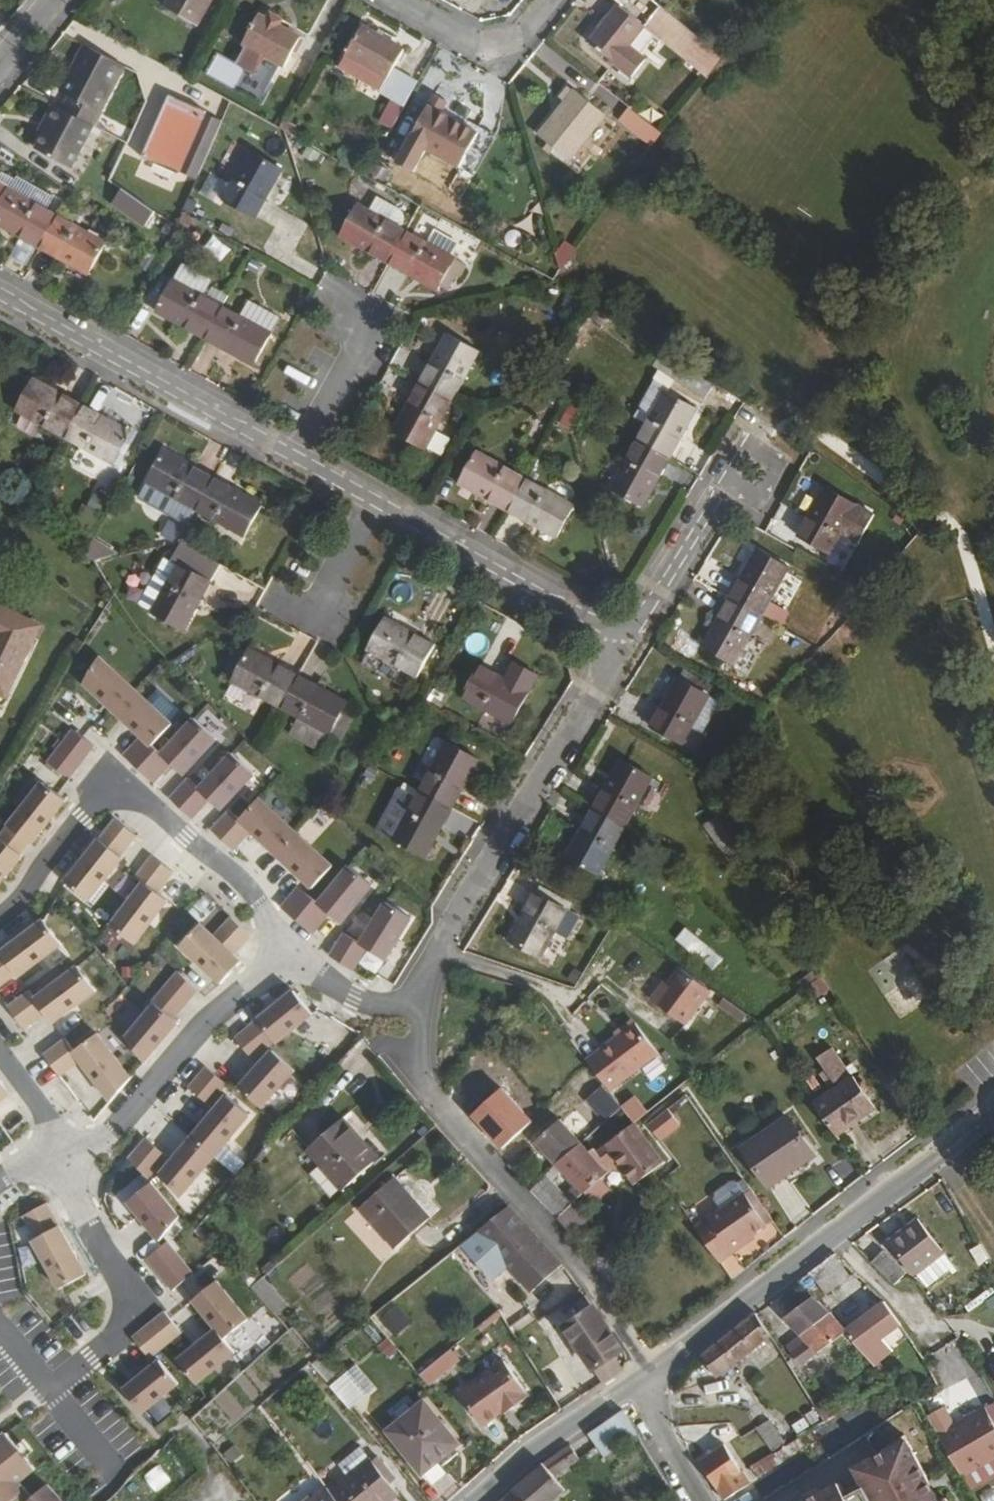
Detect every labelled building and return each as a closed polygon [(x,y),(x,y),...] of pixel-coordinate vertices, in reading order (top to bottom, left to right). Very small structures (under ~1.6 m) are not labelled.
[(164,9),(196,27),(212,0),(169,0),(164,9)] [(647,22),(709,74),(721,59),(659,8),(647,22)] [(630,80),(661,42),(643,28),(619,9),(588,45),(630,80)] [(246,48),(264,58),(284,69),(300,41),(278,29),(283,23),(270,17),(266,23),(258,18),(242,45),(246,48)] [(661,42),(705,79),(709,74),(647,22),(643,28),(661,42)] [(356,80),(379,94),(393,70),(403,53),(362,29),(345,56),(364,67),(356,80)] [(87,47),(82,45),(73,61),(77,65),(87,47)] [(77,65),(73,61),(56,89),(64,95),(56,109),(85,126),(120,66),(87,47),(77,65)] [(255,74),(264,58),(246,48),(235,66),(250,74),(255,74)] [(338,70),(356,80),(364,67),(345,56),(345,57),(338,70)] [(391,101),(404,108),(417,84),(393,70),(379,94),(391,101)] [(565,104),(538,137),(570,162),(605,116),(574,91),(572,95),(567,90),(560,99),(565,104)] [(176,175),(178,171),(203,114),(204,112),(168,97),(140,158),(176,175)] [(478,128),(462,119),(459,124),(441,115),(444,109),(447,104),(434,97),(396,165),(413,174),(426,151),(459,169),(478,135),(475,133),(478,128)] [(379,122),(392,129),(404,108),(391,101),(379,122)] [(56,109),(47,104),(39,118),(44,121),(39,129),(26,151),(59,170),(85,126),(56,109)] [(459,124),(462,119),(444,109),(441,115),(459,124)] [(619,122),(650,147),(660,134),(628,110),(619,122)] [(203,114),(178,171),(190,177),(216,120),(203,114)] [(44,121),(39,118),(34,127),(39,129),(44,121)] [(660,134),(650,147),(657,151),(667,140),(660,134)] [(279,170),(249,153),(221,201),(253,219),(279,170)] [(136,222),(147,206),(114,184),(104,198),(136,222)] [(55,217),(0,187),(0,228),(37,248),(55,217)] [(452,260),(404,233),(355,206),(338,237),(386,265),(435,291),(452,260)] [(102,243),(55,217),(37,248),(86,275),(102,243)] [(555,257),(559,273),(573,253),(564,244),(555,257)] [(171,281),(203,298),(210,285),(208,278),(185,265),(179,267),(171,281)] [(202,339),(220,307),(203,298),(171,281),(155,313),(202,339)] [(247,301),(238,317),(269,334),(277,318),(247,301)] [(238,317),(220,307),(202,339),(251,366),(269,334),(238,317)] [(446,334),(418,384),(449,401),(476,352),(446,334)] [(711,383),(663,353),(656,367),(669,376),(704,395),(711,383)] [(669,376),(656,367),(647,383),(662,391),(669,376)] [(15,411),(62,438),(80,406),(32,380),(15,411)] [(662,391),(647,383),(631,411),(645,420),(662,391)] [(449,401),(418,384),(391,432),(422,449),(449,401)] [(733,415),(740,401),(715,387),(708,402),(733,415)] [(645,420),(634,440),(667,457),(694,409),(662,391),(645,420)] [(80,406),(62,438),(111,464),(129,433),(80,406)] [(559,426),(575,432),(582,414),(566,407),(559,426)] [(667,457),(634,440),(608,488),(640,506),(667,457)] [(176,500),(194,511),(211,479),(162,452),(140,492),(170,509),(176,500)] [(457,483),(505,510),(523,479),(474,452),(457,483)] [(211,479),(194,511),(241,537),(259,506),(211,479)] [(523,479),(505,510),(554,537),(572,506),(523,479)] [(872,515),(823,488),(795,536),(826,553),(838,532),(857,542),(872,515)] [(101,565),(111,549),(95,538),(84,554),(101,565)] [(218,564),(179,543),(169,560),(164,557),(137,605),(181,630),(218,564)] [(755,550),(728,598),(759,615),(787,567),(755,550)] [(759,615),(728,598),(700,645),(732,663),(759,615)] [(766,620),(782,625),(786,608),(771,603),(766,620)] [(0,607),(0,693),(4,695),(38,627),(0,607)] [(432,645),(383,619),(366,650),(414,676),(432,645)] [(229,681),(279,708),(297,676),(247,649),(229,681)] [(99,656),(83,683),(114,712),(135,690),(99,656)] [(498,676),(527,692),(536,673),(507,658),(498,676)] [(509,723),(527,692),(498,676),(478,665),(461,697),(509,723)] [(680,670),(675,677),(707,694),(711,687),(680,670)] [(297,676),(279,708),(327,734),(344,702),(297,676)] [(680,743),(689,728),(707,694),(675,677),(649,725),(680,743)] [(425,699),(439,707),(446,694),(432,686),(425,699)] [(171,724),(135,690),(114,712),(141,736),(123,755),(142,773),(160,754),(150,746),(171,724)] [(707,694),(689,728),(699,734),(718,702),(707,694)] [(194,718),(160,754),(142,773),(153,783),(171,764),(182,775),(216,739),(194,718)] [(94,747),(73,730),(47,762),(68,779),(94,747)] [(430,769),(444,742),(431,735),(416,762),(430,769)] [(418,791),(450,808),(476,759),(444,742),(430,769),(418,791)] [(198,789),(180,808),(191,819),(209,800),(220,810),(254,774),(231,753),(198,789)] [(594,778),(605,785),(618,761),(607,755),(594,778)] [(605,785),(592,807),(624,825),(637,833),(647,814),(634,806),(642,792),(651,777),(619,760),(618,761),(605,785)] [(198,789),(186,779),(169,798),(180,808),(198,789)] [(43,780),(8,823),(30,841),(32,842),(67,799),(43,780)] [(423,856),(450,808),(418,791),(412,803),(391,840),(423,856)] [(634,806),(647,814),(654,800),(642,792),(634,806)] [(375,832),(391,840),(412,803),(394,793),(375,832)] [(238,820),(239,821),(221,840),(232,850),(250,831),(275,854),(295,832),(258,798),(238,820)] [(624,825),(592,807),(565,856),(598,873),(624,825)] [(221,840),(239,821),(238,820),(228,811),(210,830),(221,840)] [(730,837),(715,815),(703,825),(718,846),(730,837)] [(136,835),(114,818),(64,882),(88,901),(122,858),(120,856),(136,835)] [(8,823),(0,834),(0,882),(23,854),(21,852),(30,841),(8,823)] [(332,866),(295,832),(275,854),(311,888),(332,866)] [(172,871),(150,855),(134,877),(142,882),(109,925),(133,943),(166,900),(156,892),(172,871)] [(308,896),(291,916),(312,934),(328,914),(341,924),(372,886),(348,866),(317,903),(308,896)] [(308,896),(297,886),(280,907),(291,916),(308,896)] [(538,957),(566,908),(533,892),(507,940),(538,957)] [(384,960),(411,918),(385,901),(359,943),(343,933),(328,955),(351,970),(365,948),(384,960)] [(199,923),(179,945),(220,983),(240,961),(232,954),(250,935),(230,916),(212,935),(199,923)] [(43,918),(0,951),(0,985),(15,974),(17,976),(62,943),(43,918)] [(683,929),(673,942),(713,971),(723,958),(683,929)] [(869,967),(897,1019),(931,1000),(903,949),(869,967)] [(29,990),(7,1006),(23,1028),(44,1012),(52,1022),(96,990),(78,965),(35,997),(29,990)] [(689,1026),(714,992),(679,967),(654,1001),(689,1026)] [(197,989),(176,970),(151,1000),(154,1002),(125,1038),(143,1062),(177,1022),(172,1018),(197,989)] [(574,986),(579,976),(571,971),(565,981),(574,986)] [(293,990),(234,1037),(251,1058),(273,1040),(275,1043),(312,1013),(293,990)] [(633,1024),(585,1060),(603,1084),(584,1098),(601,1121),(621,1107),(608,1090),(655,1053),(633,1024)] [(64,1038),(43,1054),(59,1076),(80,1060),(110,1101),(130,1078),(97,1033),(73,1050),(64,1038)] [(813,1103),(835,1134),(874,1106),(854,1076),(852,1077),(832,1048),(818,1058),(838,1087),(813,1103)] [(294,1070),(271,1050),(237,1087),(260,1107),(294,1070)] [(226,1084),(205,1066),(187,1087),(208,1105),(226,1084)] [(0,1080),(0,1100),(9,1093),(0,1080)] [(500,1088),(470,1115),(500,1148),(530,1121),(500,1088)] [(249,1114),(226,1095),(191,1137),(214,1156),(249,1114)] [(680,1124),(668,1108),(648,1125),(659,1140),(680,1124)] [(743,1147),(767,1184),(812,1154),(787,1117),(743,1147)] [(307,1148),(321,1163),(341,1186),(343,1188),(372,1163),(351,1136),(354,1134),(341,1119),(307,1148)] [(631,1122),(590,1153),(581,1143),(560,1119),(535,1141),(557,1165),(530,1190),(556,1217),(570,1234),(585,1221),(571,1204),(584,1192),(593,1200),(608,1188),(601,1179),(608,1174),(620,1163),(628,1175),(638,1180),(663,1162),(631,1122)] [(165,1155),(145,1137),(127,1158),(147,1177),(165,1155)] [(214,1156),(191,1137),(160,1173),(183,1193),(214,1156)] [(507,1166),(515,1173),(526,1163),(519,1154),(507,1166)] [(341,1186),(321,1163),(310,1173),(329,1195),(341,1186)] [(692,1224),(717,1258),(745,1238),(744,1236),(771,1217),(742,1173),(734,1179),(729,1178),(713,1187),(711,1196),(718,1206),(692,1224)] [(182,1221),(150,1182),(127,1201),(158,1240),(182,1221)] [(412,1207),(390,1182),(360,1208),(395,1247),(428,1217),(416,1203),(412,1207)] [(86,1275),(46,1203),(22,1216),(35,1238),(33,1239),(60,1289),(86,1275)] [(526,1294),(560,1267),(509,1206),(477,1230),(505,1266),(526,1294)] [(913,1272),(945,1249),(921,1215),(889,1238),(913,1272)] [(490,1277),(505,1266),(477,1230),(462,1243),(490,1277)] [(193,1273),(167,1241),(145,1258),(171,1290),(193,1273)] [(957,1266),(945,1249),(913,1272),(923,1285),(949,1267),(951,1270),(957,1266)] [(871,1261),(893,1284),(903,1272),(882,1250),(871,1261)] [(793,1283),(811,1297),(816,1300),(853,1273),(833,1253),(793,1283)] [(254,1289),(278,1317),(289,1307),(266,1279),(254,1289)] [(247,1318),(216,1280),(192,1299),(215,1328),(223,1337),(247,1318)] [(592,1367),(621,1348),(605,1323),(584,1295),(572,1304),(579,1315),(565,1325),(592,1367)] [(799,1364),(845,1330),(844,1328),(836,1317),(826,1308),(816,1300),(811,1297),(784,1316),(806,1341),(791,1352),(799,1364)] [(875,1341),(899,1325),(882,1303),(844,1328),(845,1330),(874,1366),(886,1357),(875,1341)] [(396,1306),(377,1324),(391,1340),(411,1323),(396,1306)] [(181,1331),(164,1310),(132,1336),(149,1357),(181,1331)] [(715,1375),(769,1335),(755,1314),(700,1356),(715,1375)] [(176,1359),(195,1383),(234,1351),(223,1337),(215,1328),(176,1359)] [(294,1328),(197,1416),(218,1439),(315,1352),(294,1328)] [(418,1375),(426,1384),(457,1358),(451,1349),(418,1375)] [(467,1392),(506,1364),(494,1349),(455,1377),(467,1392)] [(174,1385),(155,1362),(122,1388),(141,1412),(174,1385)] [(531,1399),(506,1364),(467,1392),(462,1397),(484,1427),(497,1418),(495,1416),(502,1410),(508,1406),(513,1412),(531,1399)] [(330,1387),(349,1408),(366,1393),(348,1372),(330,1387)] [(823,1418),(845,1405),(841,1400),(836,1402),(833,1398),(817,1409),(823,1418)] [(454,1438),(425,1401),(387,1432),(421,1473),(440,1457),(437,1452),(454,1438)] [(507,1416),(513,1412),(508,1406),(502,1410),(507,1416)] [(604,1454),(636,1433),(633,1429),(621,1409),(588,1432),(597,1443),(604,1454)] [(936,1435),(960,1475),(967,1488),(993,1472),(993,1430),(981,1409),(936,1435)] [(771,1452),(784,1444),(767,1417),(754,1427),(771,1452)] [(36,1492),(23,1478),(38,1464),(8,1431),(0,1438),(0,1500),(27,1500),(36,1492)] [(597,1443),(588,1432),(541,1463),(551,1474),(597,1443)] [(944,1497),(938,1500),(934,1495),(903,1433),(883,1447),(884,1449),(853,1465),(863,1481),(845,1492),(837,1480),(797,1500),(947,1500),(944,1497)] [(740,1470),(723,1443),(698,1459),(723,1500),(750,1483),(741,1469),(740,1470)] [(749,1467),(757,1481),(779,1468),(771,1454),(749,1467)] [(397,1493),(371,1460),(330,1491),(338,1500),(387,1500),(397,1493)] [(541,1463),(513,1489),(523,1500),(550,1500),(563,1489),(551,1474),(541,1463)] [(46,1484),(36,1492),(27,1500),(63,1500),(46,1484)] [(330,1491),(327,1488),(311,1500),(338,1500),(330,1491)] [(513,1489),(499,1500),(523,1500),(513,1489)]
